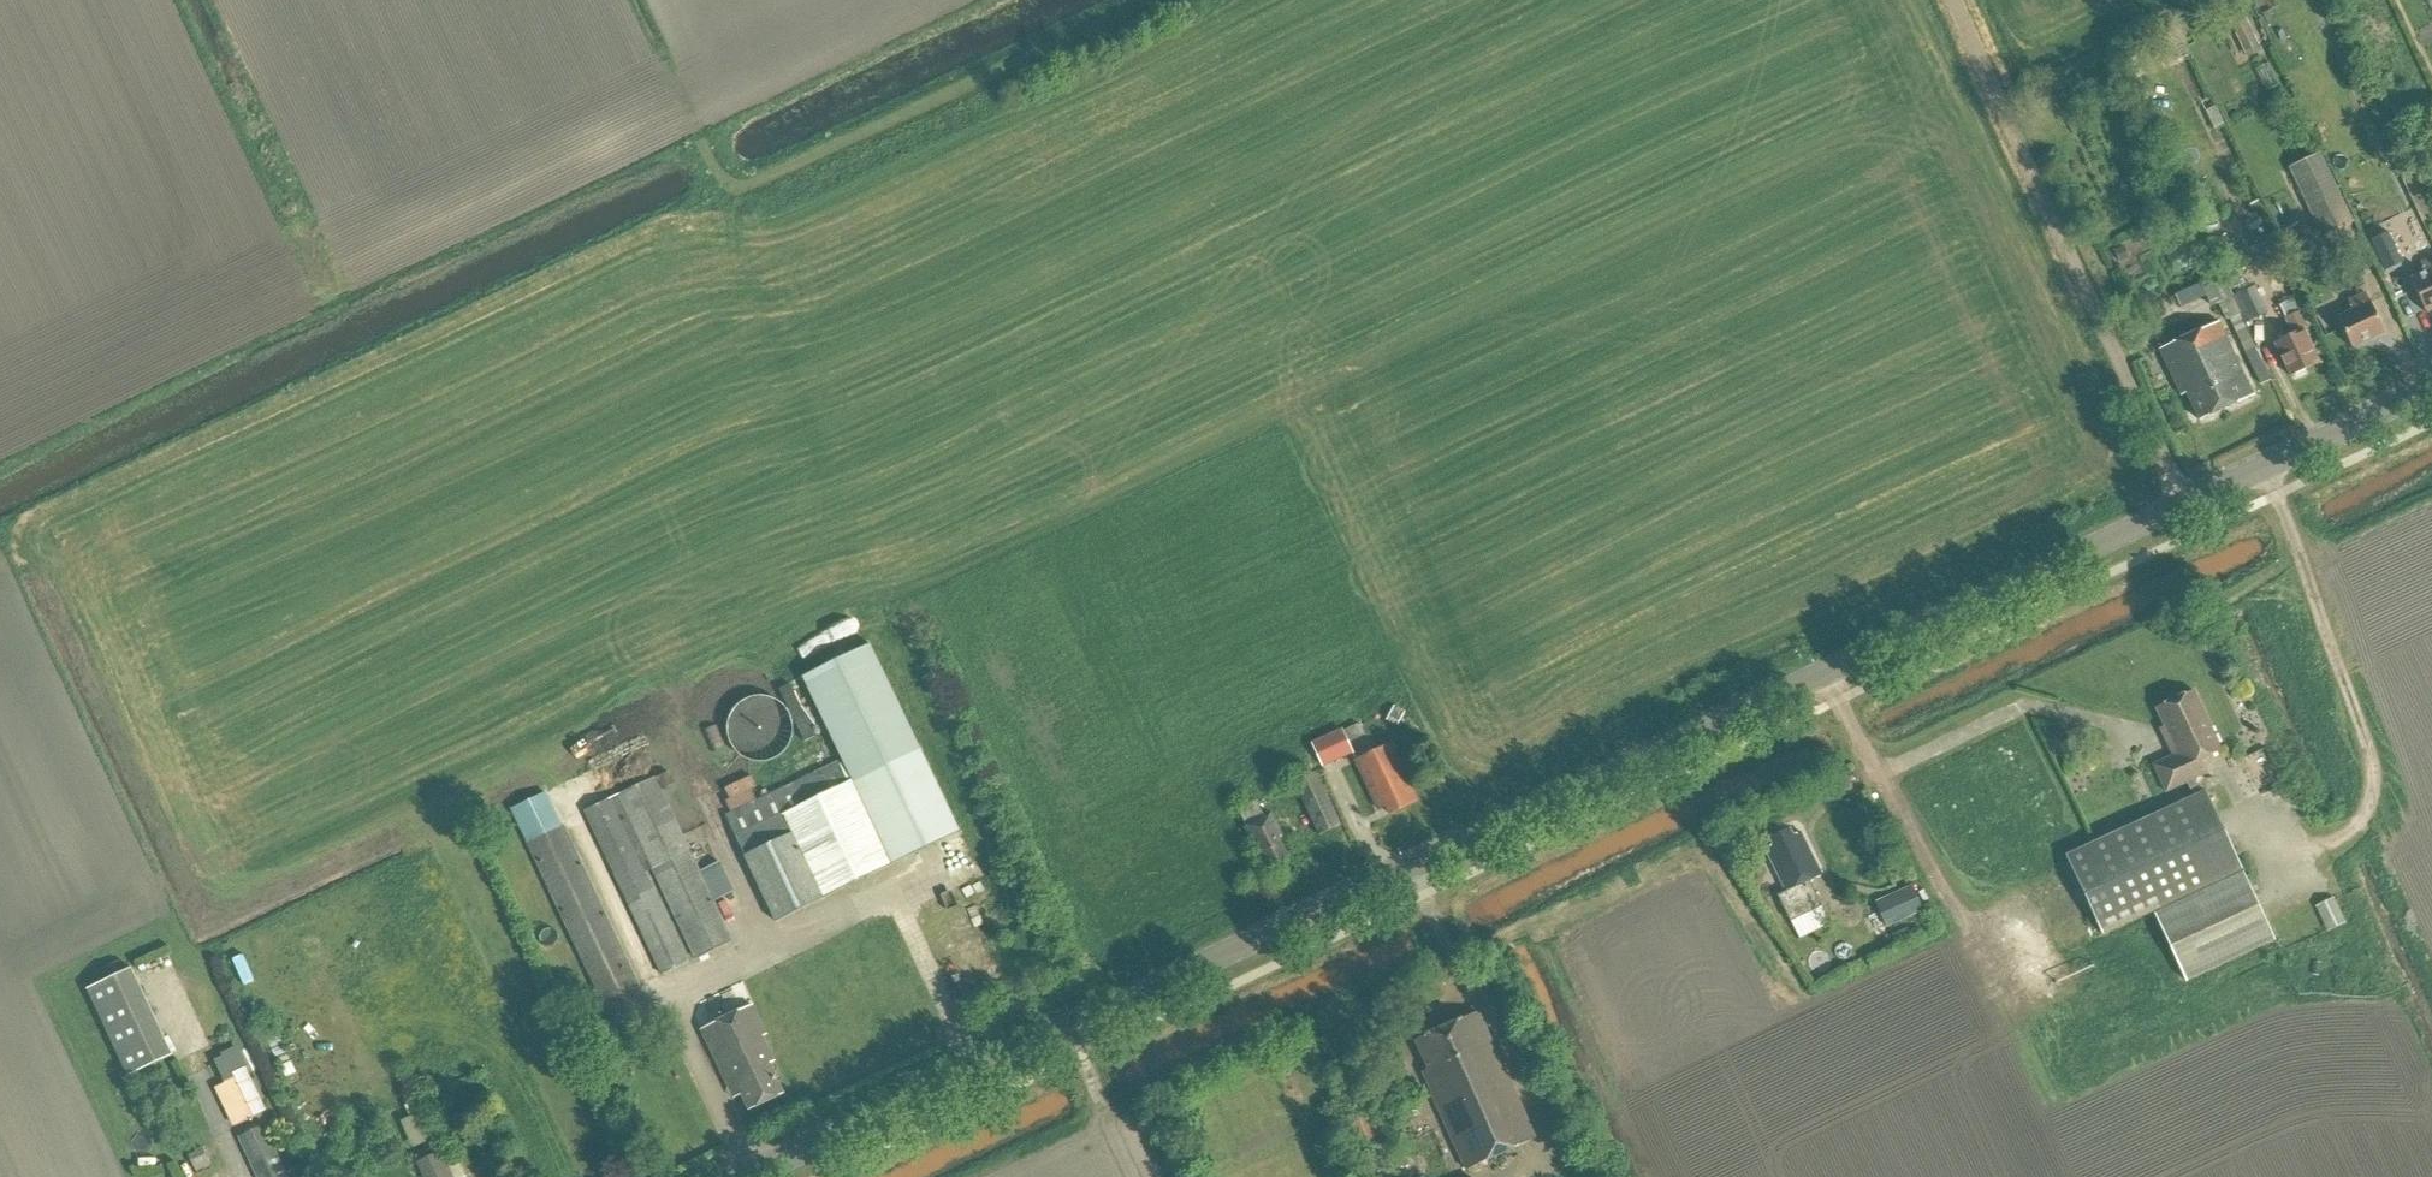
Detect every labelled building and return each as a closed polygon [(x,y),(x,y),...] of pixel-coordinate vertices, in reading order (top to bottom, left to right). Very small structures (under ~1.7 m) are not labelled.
[(2321,152),(2291,166),(2324,235),(2354,221),(2321,152)] [(2113,252),(2118,264),(2128,260),(2123,248),(2113,252)] [(2426,314),(2431,311),(2431,258),(2420,264),(2425,273),(2410,280),(2426,314)] [(2235,296),(2225,272),(2204,282),(2214,305),(2235,296)] [(2262,277),(2237,285),(2249,317),(2273,308),(2262,277)] [(2337,319),(2352,349),(2385,334),(2366,294),(2348,302),(2353,312),(2337,319)] [(2293,335),(2275,344),(2291,378),(2319,364),(2304,332),(2308,330),(2299,312),(2285,319),(2293,335)] [(2187,394),(2200,422),(2254,396),(2219,323),(2160,350),(2182,397),(2187,394)] [(805,678),(843,762),(895,874),(961,843),(871,647),(805,678)] [(2187,783),(2194,798),(2066,857),(2103,936),(2153,912),(2186,982),(2275,941),(2206,792),(2201,794),(2194,780),(2207,774),(2201,761),(2221,751),(2194,692),(2157,710),(2170,737),(2165,739),(2173,757),(2154,766),(2166,793),(2187,783)] [(1312,743),(1322,766),(1354,752),(1345,728),(1312,743)] [(1379,810),(1386,807),(1390,815),(1418,802),(1392,745),(1356,762),(1379,810)] [(731,815),(725,818),(776,928),(895,874),(843,762),(838,764),(832,751),(781,775),(787,788),(756,802),(751,792),(726,803),(731,815)] [(1317,771),(1295,781),(1319,834),(1341,824),(1317,771)] [(655,779),(661,791),(675,785),(669,772),(655,779)] [(655,778),(586,811),(664,975),(688,964),(683,953),(645,874),(647,873),(653,870),(654,870),(697,959),(733,942),(730,935),(700,872),(661,791),(655,779),(655,778)] [(512,809),(574,940),(604,1003),(639,987),(564,827),(562,828),(545,793),(512,809)] [(1245,828),(1259,856),(1262,855),(1269,869),(1289,860),(1279,839),(1283,837),(1273,815),(1265,818),(1258,802),(1239,811),(1247,827),(1245,828)] [(1778,897),(1791,923),(1821,907),(1809,882),(1821,876),(1801,833),(1793,837),(1789,829),(1770,839),(1774,846),(1766,850),(1787,893),(1778,897)] [(1911,888),(1874,904),(1886,929),(1922,912),(1911,888)] [(2350,925),(2338,898),(2319,907),(2331,934),(2350,925)] [(132,965),(87,986),(129,1075),(174,1054),(132,965)] [(767,1036),(752,1006),(702,1030),(728,1085),(737,1080),(751,1111),(785,1094),(771,1064),(775,1062),(763,1038),(767,1036)] [(1433,1094),(1432,1094),(1467,1171),(1535,1139),(1478,1013),(1416,1042),(1429,1071),(1423,1073),(1433,1094)] [(247,1068),(234,1074),(254,1118),(267,1112),(247,1068)] [(420,1142),(444,1134),(429,1095),(406,1104),(420,1142)] [(261,1176),(292,1176),(267,1122),(241,1134),(261,1176)] [(425,1176),(456,1176),(442,1149),(417,1161),(425,1176)]
